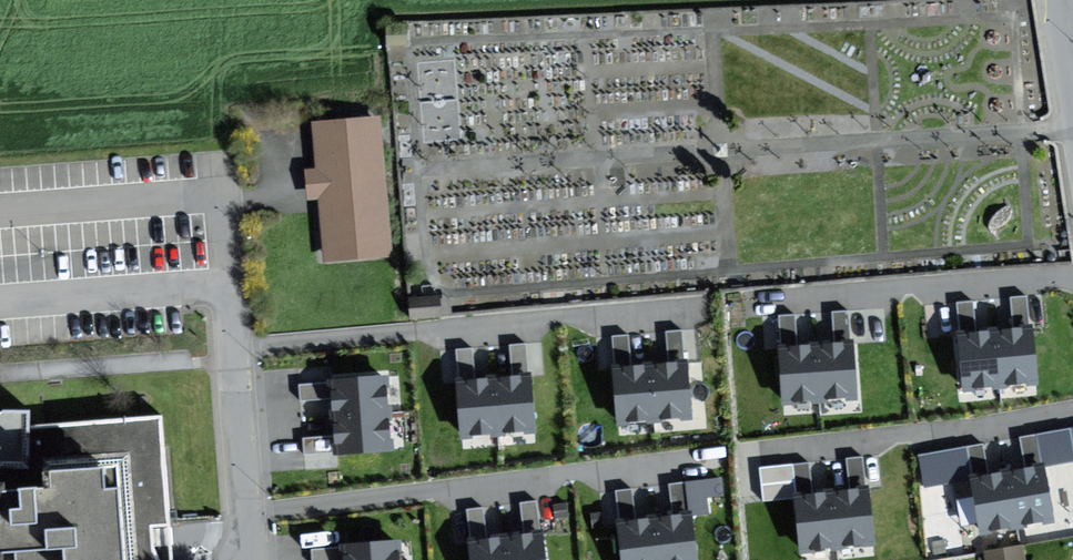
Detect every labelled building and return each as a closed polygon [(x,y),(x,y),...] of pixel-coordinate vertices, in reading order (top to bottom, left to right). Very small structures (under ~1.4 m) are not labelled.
[(380,117),(313,123),(317,170),(305,171),(308,199),(318,198),(324,262),(392,256),(380,117)] [(695,324),(665,325),(666,354),(696,353),(695,324)] [(1037,385),(1033,327),(995,330),(998,387),(1037,385)] [(960,390),(998,387),(995,330),(956,332),(960,390)] [(861,397),(857,340),(819,342),(821,400),(861,397)] [(780,345),(784,402),(821,400),(819,342),(780,345)] [(691,417),(687,360),(650,363),(655,421),(691,417)] [(619,424),(655,421),(650,363),(614,366),(619,424)] [(392,373),(334,377),(337,415),(395,411),(392,373)] [(539,433),(535,375),(497,378),(501,435),(539,433)] [(462,438),(501,435),(497,378),(459,380),(462,438)] [(397,449),(395,411),(337,415),(340,454),(397,449)] [(9,553),(10,559),(167,559),(165,536),(160,422),(25,429),(24,413),(0,414),(0,554),(9,553)] [(1054,522),(1047,465),(1009,470),(1015,527),(1054,522)] [(971,474),(977,531),(1015,527),(1009,470),(971,474)] [(878,543),(871,485),(833,490),(839,547),(878,543)] [(794,494),(801,552),(839,547),(833,490),(794,494)] [(488,502),(466,504),(469,531),(491,529),(488,502)] [(694,513),(655,517),(660,559),(699,559),(694,513)] [(655,517),(617,522),(621,559),(660,559),(655,517)] [(545,531),(507,536),(510,559),(549,559),(545,531)] [(471,559),(510,559),(507,536),(469,540),(471,559)] [(343,543),(344,559),(402,559),(400,539),(343,543)] [(989,555),(990,559),(1031,559),(1029,548),(989,555)]
